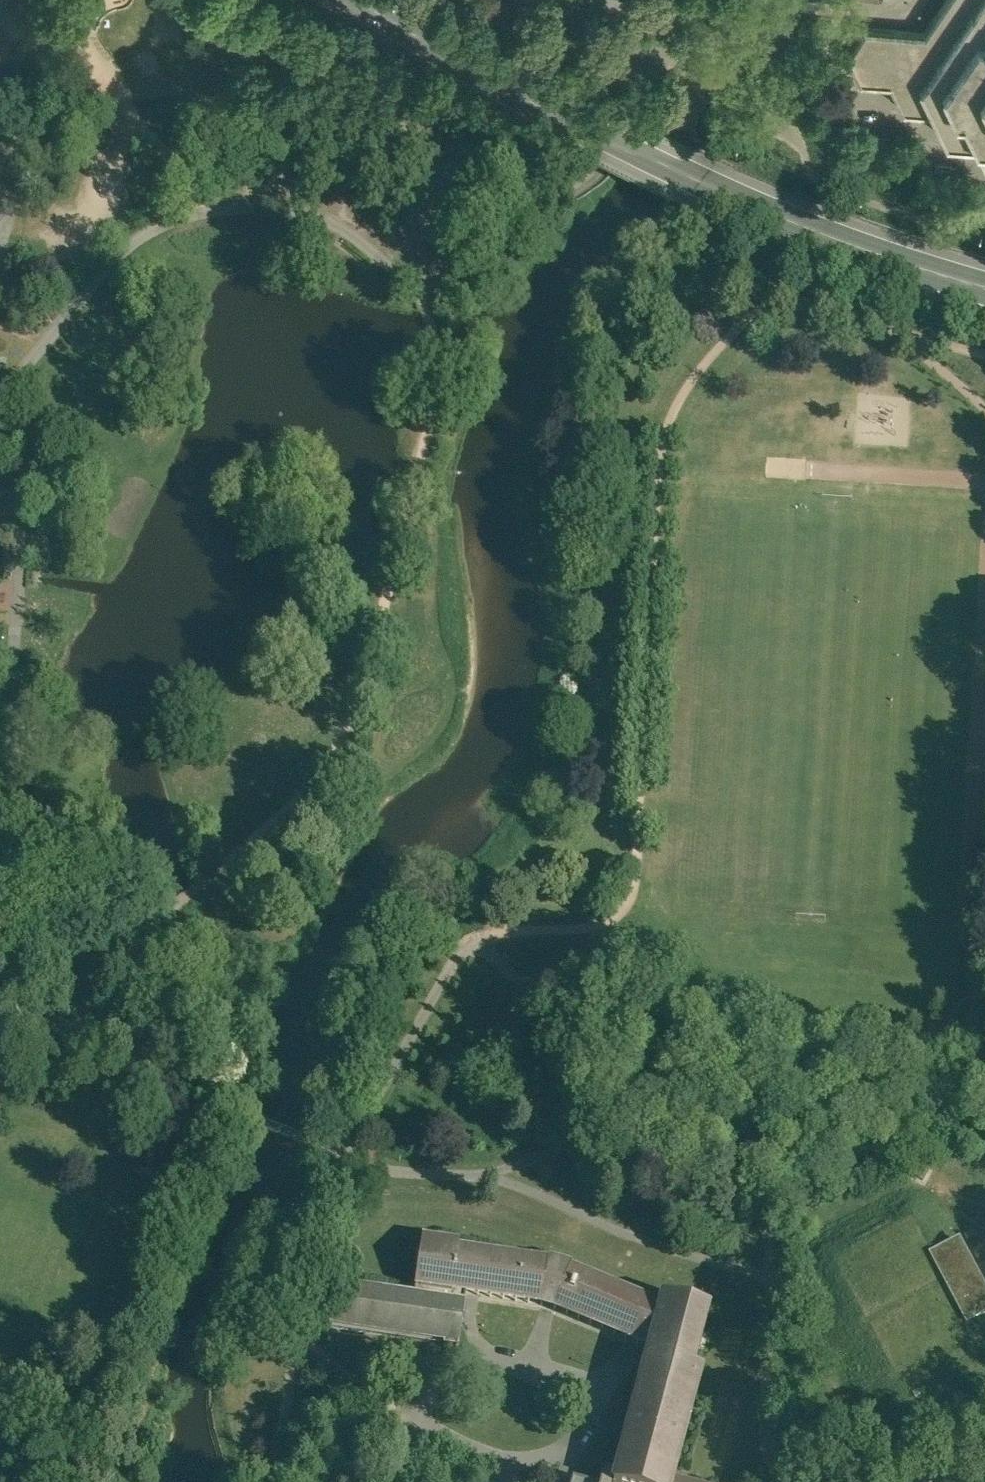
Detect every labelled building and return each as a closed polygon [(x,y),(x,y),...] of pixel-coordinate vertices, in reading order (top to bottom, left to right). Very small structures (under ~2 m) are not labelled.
[(924,31),(864,26),(846,53),(860,82),(889,84),(903,111),(933,114),(946,141),(976,143),(984,162),(984,0),(945,0),(924,31)] [(570,1271),(571,1268),(549,1262),(548,1265),(459,1251),(460,1245),(423,1240),(415,1288),(452,1294),(454,1281),(468,1283),(543,1294),(558,1299),(653,1337),(649,1351),(650,1351),(615,1481),(673,1481),(701,1374),(693,1372),(709,1313),(663,1301),(661,1309),(570,1271)] [(959,1244),(928,1259),(966,1327),(984,1317),(984,1292),(959,1244)] [(468,1283),(454,1281),(452,1294),(415,1288),(414,1299),(465,1306),(468,1283)] [(414,1299),(337,1287),(330,1327),(445,1345),(444,1347),(458,1349),(465,1306),(414,1299)]
